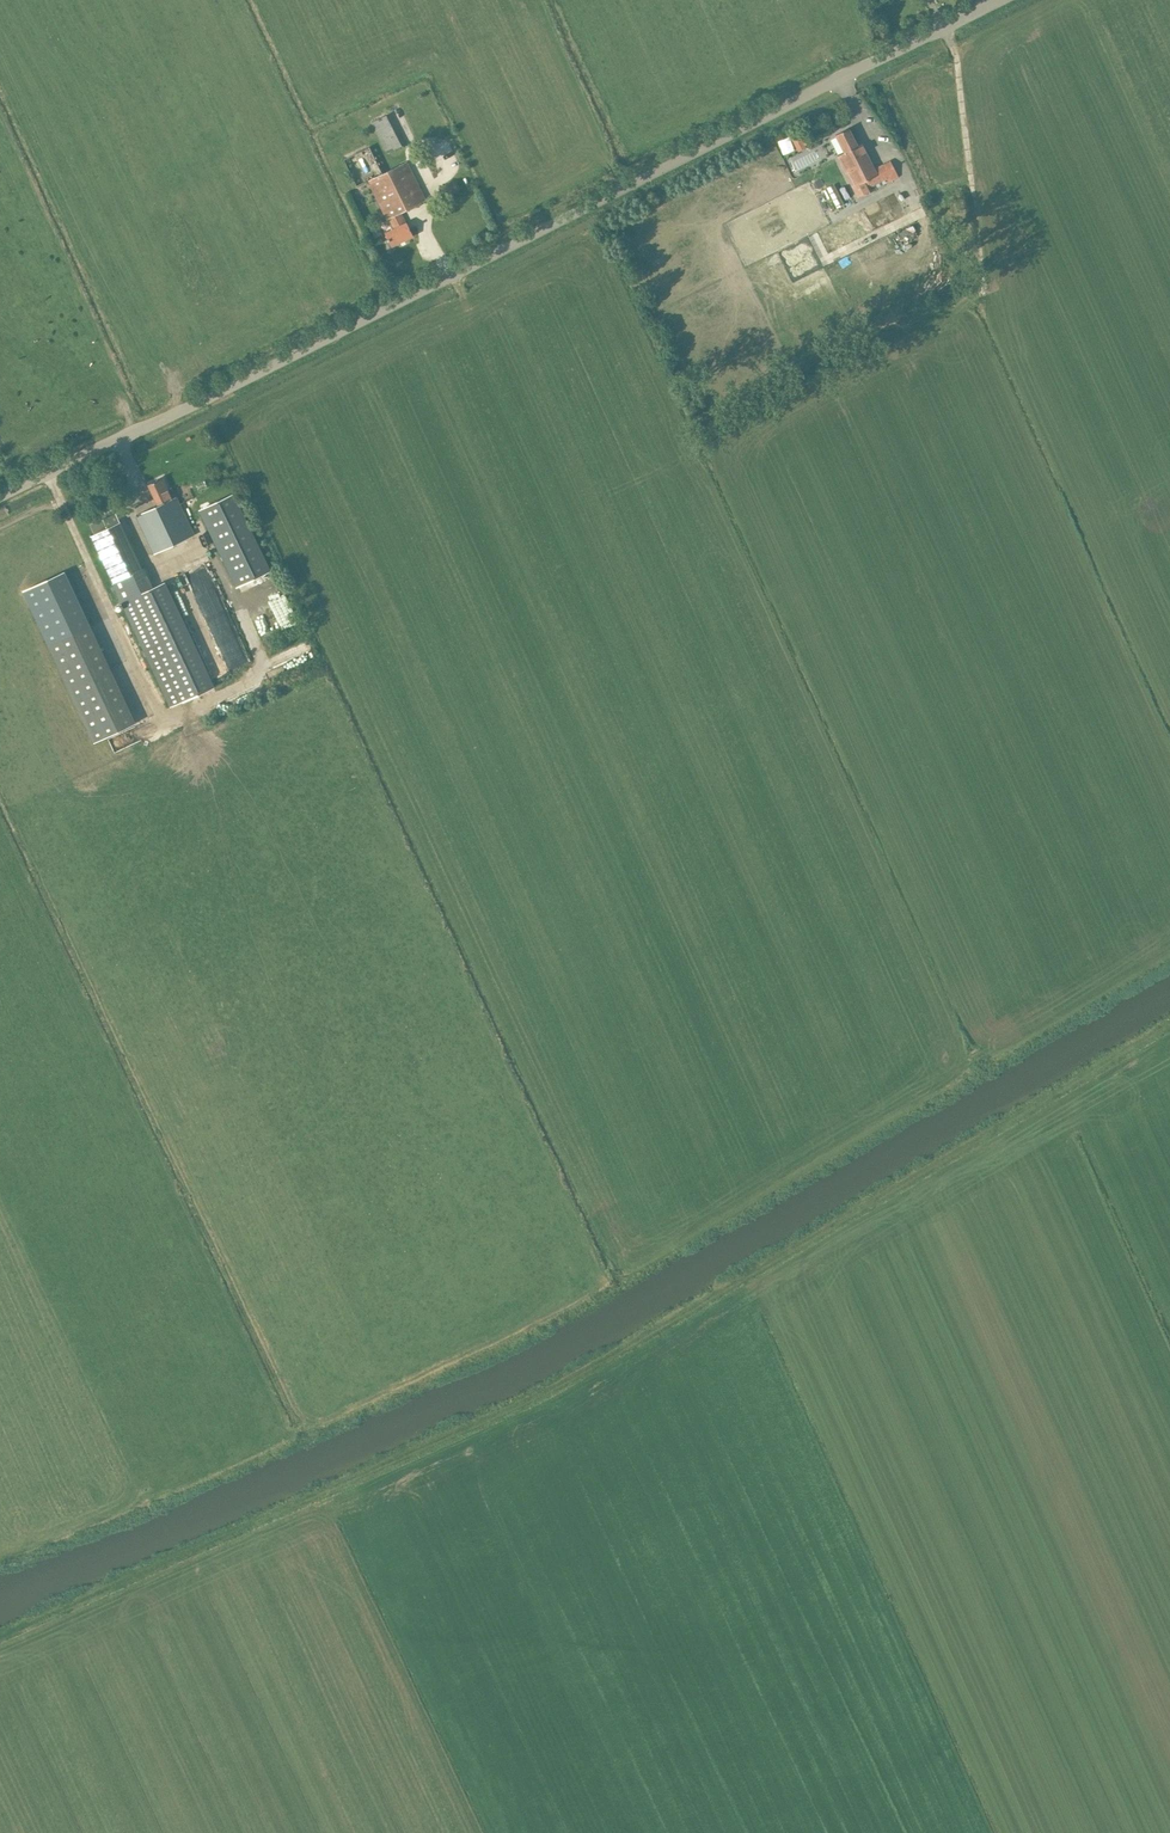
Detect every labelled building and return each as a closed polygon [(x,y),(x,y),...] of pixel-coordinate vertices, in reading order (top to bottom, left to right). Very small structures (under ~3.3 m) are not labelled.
[(405,143),(389,113),(372,122),(388,152),(405,143)] [(899,177),(891,160),(874,168),(862,143),(857,145),(849,128),(836,134),(844,152),(838,155),(858,197),(899,177)] [(799,135),(792,138),(797,147),(803,143),(799,135)] [(383,173),(369,146),(344,159),(357,186),(368,181),(387,219),(389,218),(394,229),(385,233),(392,246),(413,235),(407,222),(406,223),(401,212),(427,200),(407,161),(383,173)] [(799,161),(806,172),(820,163),(813,152),(799,161)] [(458,192),(453,182),(439,188),(443,198),(458,192)] [(194,535),(176,496),(172,498),(162,477),(148,484),(158,504),(135,515),(154,554),(194,535)] [(205,482),(197,485),(199,491),(208,487),(205,482)] [(235,495),(201,512),(237,586),(270,569),(235,495)] [(171,706),(215,686),(166,582),(153,588),(144,568),(142,569),(116,513),(103,519),(107,527),(91,535),(171,706)] [(62,571),(23,590),(95,741),(134,723),(62,571)] [(308,639),(273,653),(281,672),(316,657),(308,639)]
